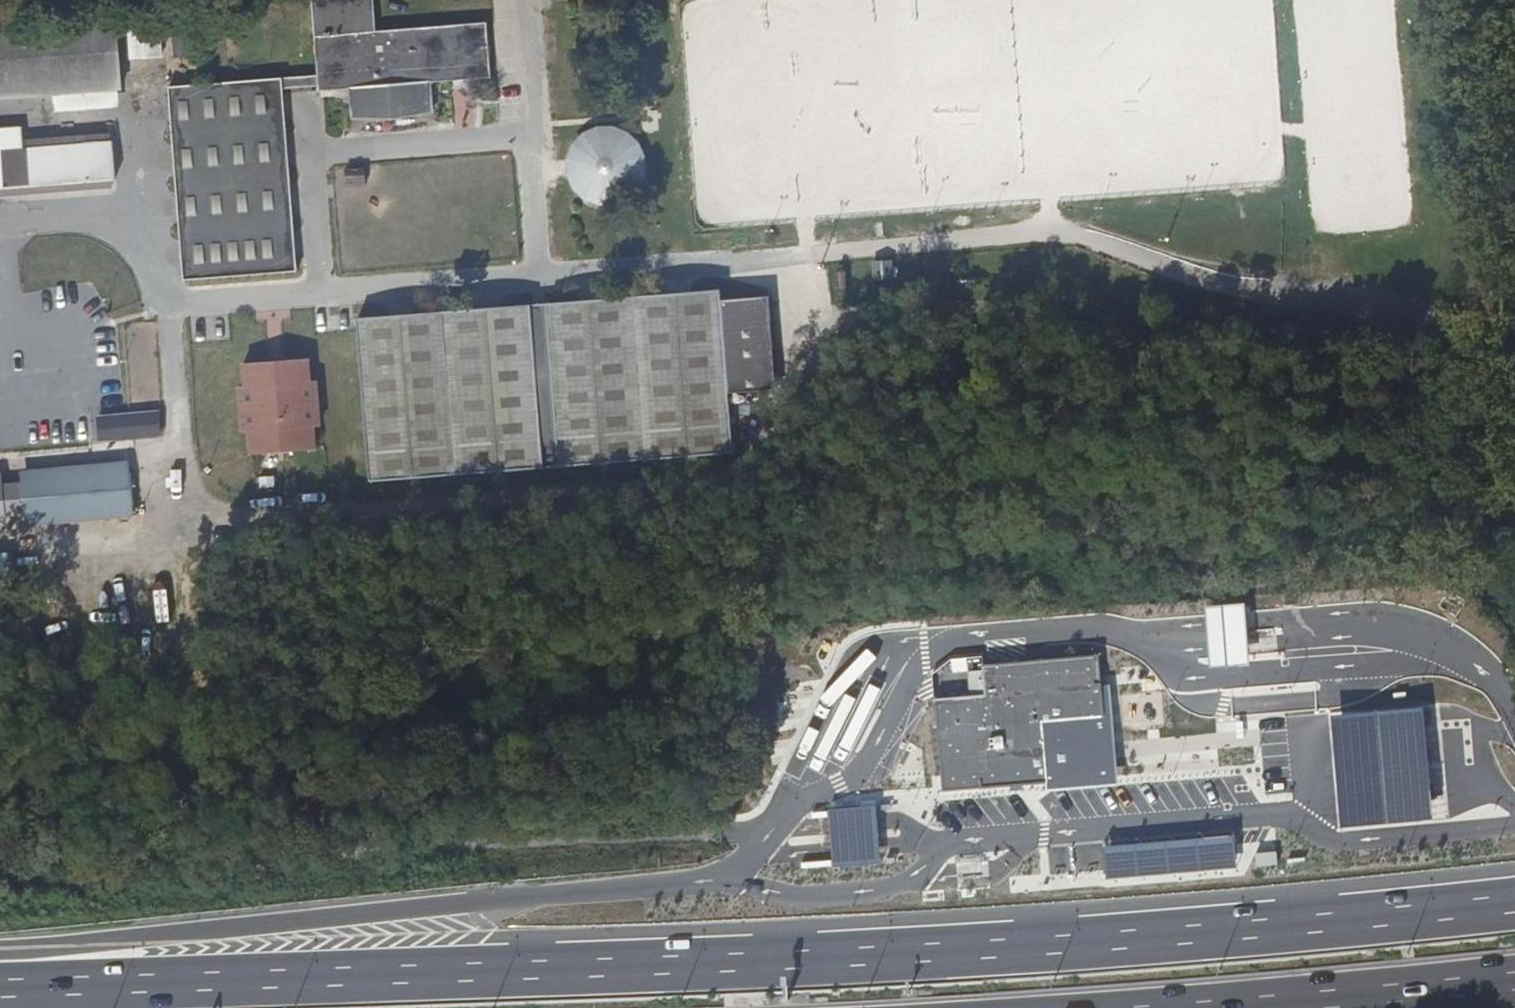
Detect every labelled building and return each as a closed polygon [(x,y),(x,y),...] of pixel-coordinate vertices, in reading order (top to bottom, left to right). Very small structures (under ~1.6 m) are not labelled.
[(311,72),(312,87),(312,93),(343,90),(346,121),(437,114),(435,83),(494,79),(489,16),(375,26),(374,0),(305,0),(311,72)] [(153,3),(119,5),(124,78),(158,75),(153,3)] [(0,15),(0,100),(116,92),(109,7),(0,15)] [(311,72),(278,75),(280,90),(312,87),(311,72)] [(280,90),(278,75),(277,75),(159,85),(175,284),(294,273),(280,90)] [(571,147),(566,162),(567,177),(574,191),(586,201),(601,206),(616,205),(630,198),(640,186),(645,171),(644,156),(637,142),(625,132),(610,127),(595,128),(581,135),(571,147)] [(0,148),(0,190),(108,182),(105,140),(0,148)] [(729,299),(729,290),(638,298),(652,468),(743,460),(737,396),(729,299)] [(729,299),(737,396),(784,392),(776,295),(729,299)] [(638,298),(549,305),(564,475),(652,468),(638,298)] [(564,475),(549,305),(532,306),(546,476),(564,475)] [(546,476),(532,306),(443,314),(457,484),(546,476)] [(367,491),(457,484),(443,314),(353,321),(367,491)] [(236,388),(229,389),(234,441),(241,441),(242,464),(314,457),(312,435),(318,435),(314,383),(308,382),(306,360),(234,366),(236,388)] [(97,440),(160,439),(160,413),(97,413),(97,440)] [(6,487),(6,489),(8,518),(9,527),(128,516),(124,476),(6,487)] [(8,518),(6,489),(0,490),(0,519),(8,518)] [(987,693),(935,698),(944,791),(1111,776),(1100,653),(984,664),(987,693)] [(1329,715),(1339,831),(1442,822),(1432,706),(1329,715)] [(833,833),(836,853),(867,850),(865,830),(861,796),(830,799),(833,833)] [(854,857),(809,855),(808,878),(853,880),(854,857)]
